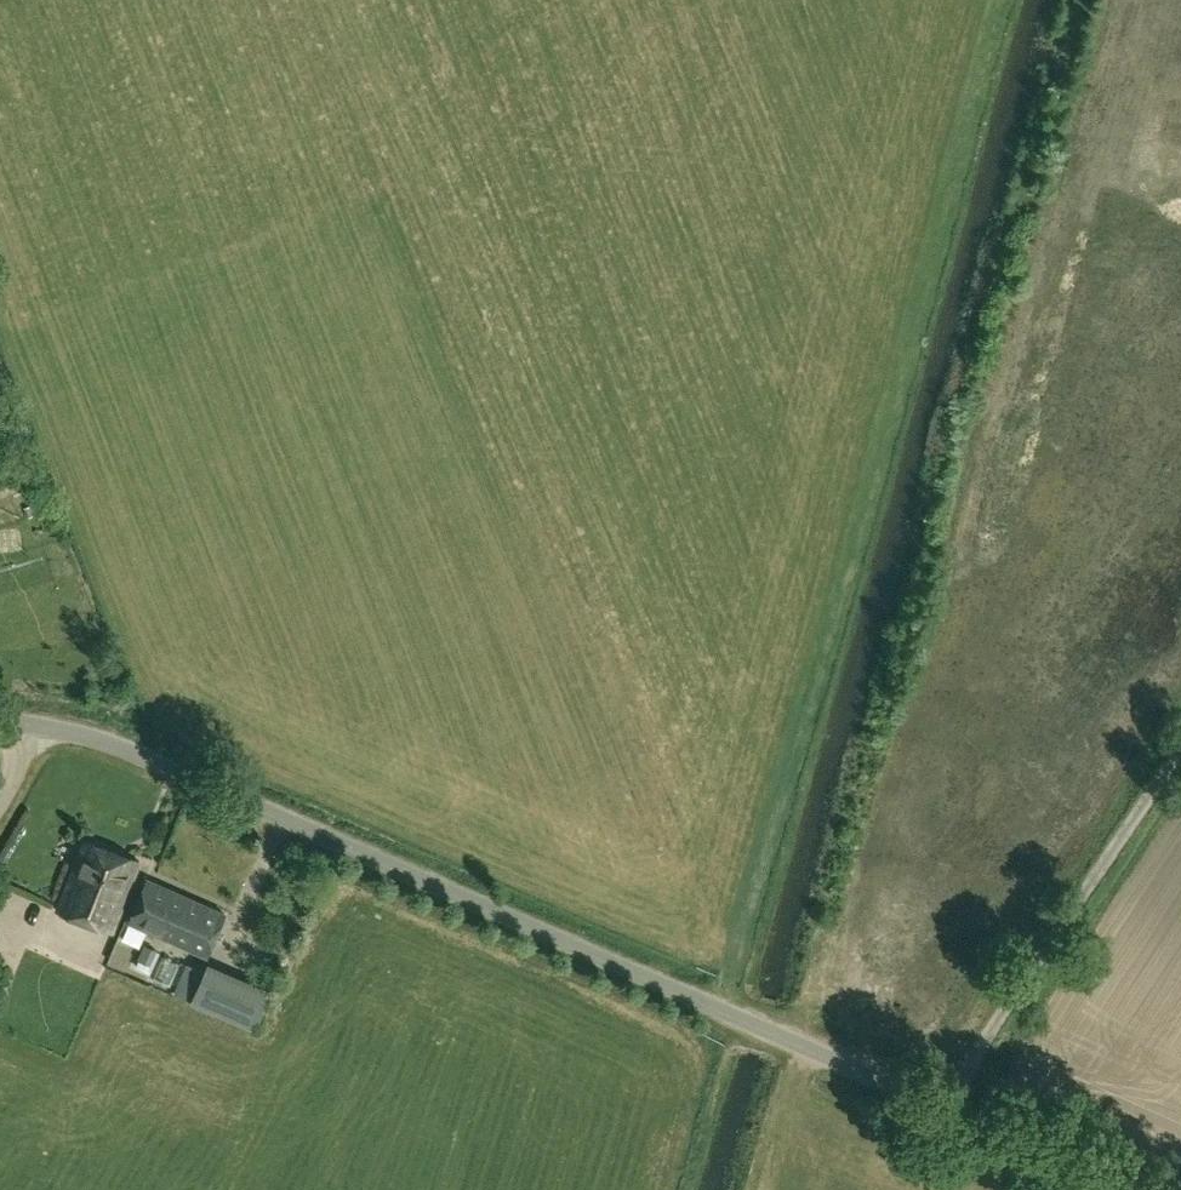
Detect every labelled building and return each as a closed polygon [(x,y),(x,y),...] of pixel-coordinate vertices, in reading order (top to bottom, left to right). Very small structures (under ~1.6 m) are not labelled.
[(112,933),(139,862),(83,841),(57,912),(112,933)] [(131,921),(209,955),(227,913),(149,879),(131,921)] [(255,1028),(268,1001),(246,991),(234,1017),(255,1028)] [(139,1055),(230,1086),(250,1026),(159,996),(139,1055)]
